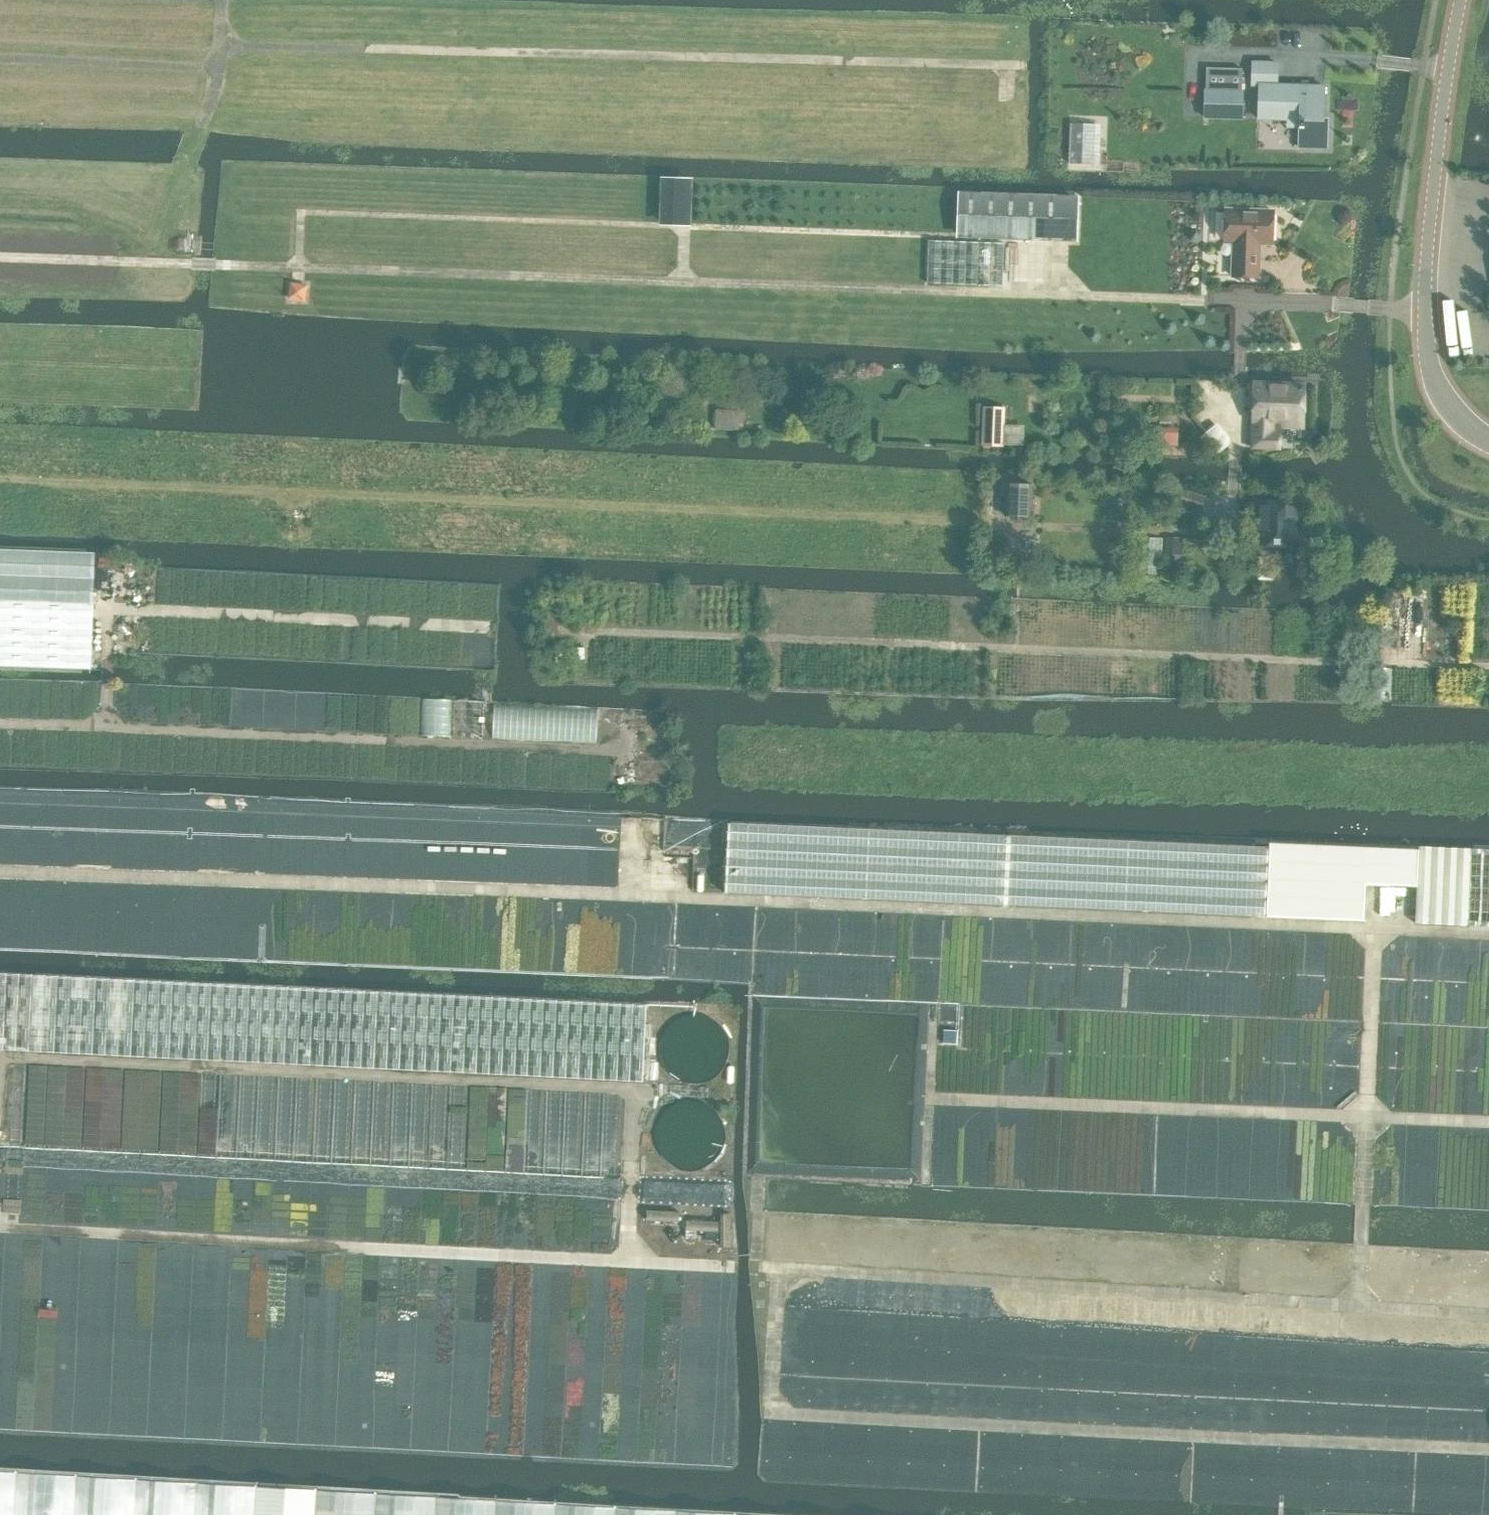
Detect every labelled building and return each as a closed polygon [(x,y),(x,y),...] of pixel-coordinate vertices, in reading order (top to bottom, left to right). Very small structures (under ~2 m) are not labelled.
[(1253,62),(1252,85),(1260,85),(1259,119),(1287,120),(1300,120),(1299,127),(1299,147),(1327,148),(1328,119),(1323,119),(1324,86),(1277,85),(1277,63),(1253,62)] [(1207,68),(1205,117),(1241,118),(1243,69),(1207,68)] [(1070,163),(1094,164),(1095,124),(1071,123),(1070,163)] [(664,180),(663,222),(685,223),(687,181),(664,180)] [(961,195),(960,236),(1073,239),(1074,199),(961,195)] [(1234,243),(1232,277),(1258,277),(1260,244),(1272,244),(1273,211),(1226,210),(1225,243),(1234,243)] [(929,241),(927,283),(1003,286),(1004,244),(929,241)] [(1255,385),(1254,419),(1253,446),(1279,447),(1279,434),(1271,434),(1271,420),(1302,420),(1303,387),(1255,385)] [(983,406),(982,446),(1024,447),(1025,426),(1004,425),(1004,407),(983,406)] [(740,410),(716,409),(714,428),(739,430),(740,410)] [(1178,432),(1158,431),(1158,445),(1177,446),(1178,432)] [(1006,483),(1005,516),(1029,517),(1030,484),(1006,483)] [(1286,562),(1288,562),(1295,562),(1298,558),(1298,547),(1302,542),(1302,535),(1299,532),(1300,523),(1296,519),(1296,503),(1260,502),(1260,515),(1267,522),(1267,529),(1262,535),(1262,541),(1266,546),(1282,547),(1282,558),(1286,562)] [(1161,575),(1163,538),(1138,537),(1137,574),(1161,575)] [(1182,539),(1164,538),(1163,555),(1181,555),(1182,539)] [(93,668),(96,550),(0,548),(0,666),(93,668)] [(1415,923),(1488,926),(1488,848),(1419,845),(1419,849),(1269,843),(1269,846),(728,824),(725,893),(1266,917),(1363,921),(1364,884),(1417,887),(1415,923)] [(711,1182),(717,1016),(0,976),(0,1141),(711,1182)] [(957,1044),(958,1030),(945,1029),(944,1043),(957,1044)] [(647,1210),(647,1219),(680,1221),(680,1212),(647,1210)] [(731,1246),(730,1213),(721,1214),(721,1247),(731,1246)] [(685,1229),(719,1231),(719,1222),(686,1220),(685,1229)] [(97,1476),(0,1470),(0,1514),(95,1514),(97,1476)] [(736,1513),(97,1476),(95,1514),(736,1514),(736,1513)]
